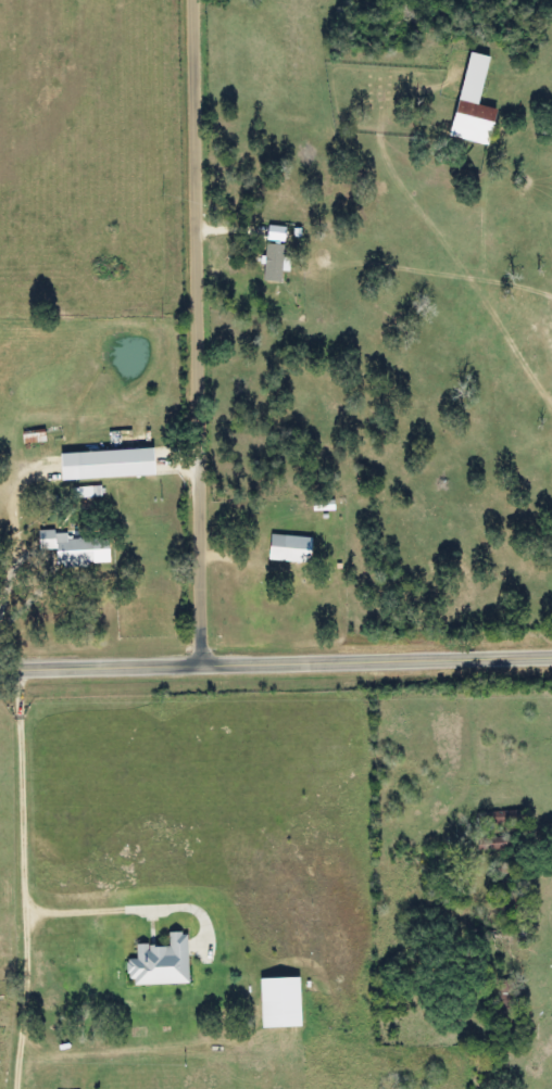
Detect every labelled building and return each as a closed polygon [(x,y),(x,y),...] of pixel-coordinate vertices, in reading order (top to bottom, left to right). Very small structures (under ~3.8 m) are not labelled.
[(490,145),(497,108),(457,100),(450,137),(490,145)] [(45,442),(45,431),(22,431),(22,442),(45,442)] [(101,497),(101,479),(76,479),(76,497),(101,497)] [(313,510),(334,510),(334,500),(313,500),(313,510)] [(40,549),(57,549),(57,568),(96,567),(95,538),(67,539),(67,531),(39,532),(40,549)] [(312,538),(271,534),(268,560),(310,563),(312,538)] [(527,810),(484,810),(484,821),(527,821),(527,810)] [(300,976),(260,976),(260,1026),(300,1026),(300,976)]
